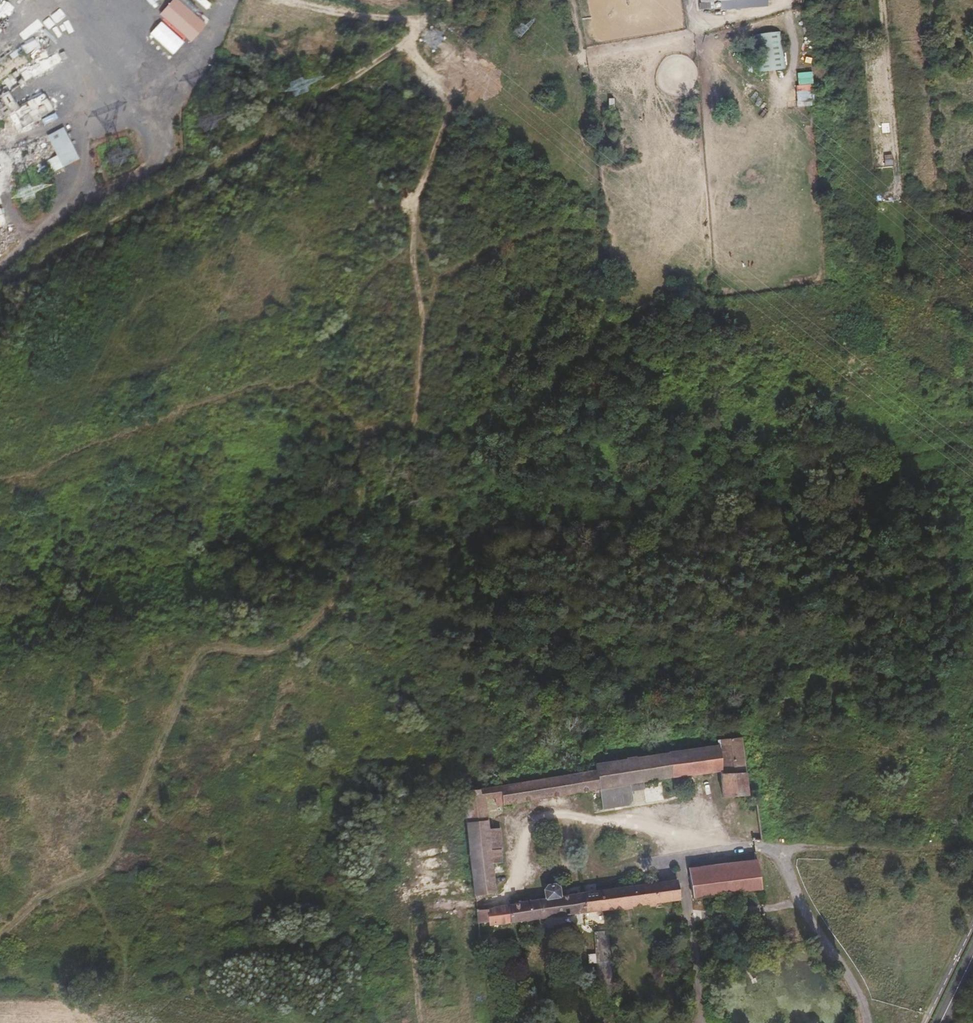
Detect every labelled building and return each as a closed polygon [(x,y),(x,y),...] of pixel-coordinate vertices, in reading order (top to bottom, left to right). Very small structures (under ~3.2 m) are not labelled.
[(161,13),(190,41),(208,22),(186,0),(173,0),(161,13)] [(695,3),(693,3),(694,9),(709,8),(708,2),(725,0),(695,0),(695,3)] [(38,45),(31,30),(20,35),(27,50),(38,45)] [(775,31),(747,35),(752,72),(780,68),(775,31)] [(813,84),(797,84),(798,105),(814,105),(813,84)] [(52,171),(80,158),(65,126),(48,134),(57,155),(47,160),(52,171)] [(644,784),(711,774),(709,756),(718,756),(719,772),(723,798),(749,794),(741,736),(717,739),(717,744),(595,762),(596,770),(462,791),(474,896),(495,893),(492,864),(491,850),(489,829),(486,799),(502,796),(503,805),(600,791),(602,810),(626,807),(631,801),(630,793),(629,786),(644,784)] [(711,774),(719,772),(718,756),(709,756),(711,774)] [(644,791),(644,784),(629,786),(630,793),(644,791)] [(491,850),(502,848),(501,828),(489,829),(491,850)] [(502,848),(491,850),(492,864),(503,863),(502,848)] [(689,875),(690,885),(701,883),(703,896),(761,889),(758,866),(689,875)] [(491,911),(477,912),(477,913),(478,924),(488,923),(489,926),(680,901),(678,881),(562,896),(561,888),(555,883),(547,885),(544,891),(544,899),(520,901),(518,905),(491,909),(491,911)] [(701,883),(690,885),(693,898),(703,896),(701,883)] [(594,932),(596,953),(597,964),(599,1001),(613,1000),(608,931),(594,932)] [(588,964),(597,964),(596,953),(588,953),(588,964)]
